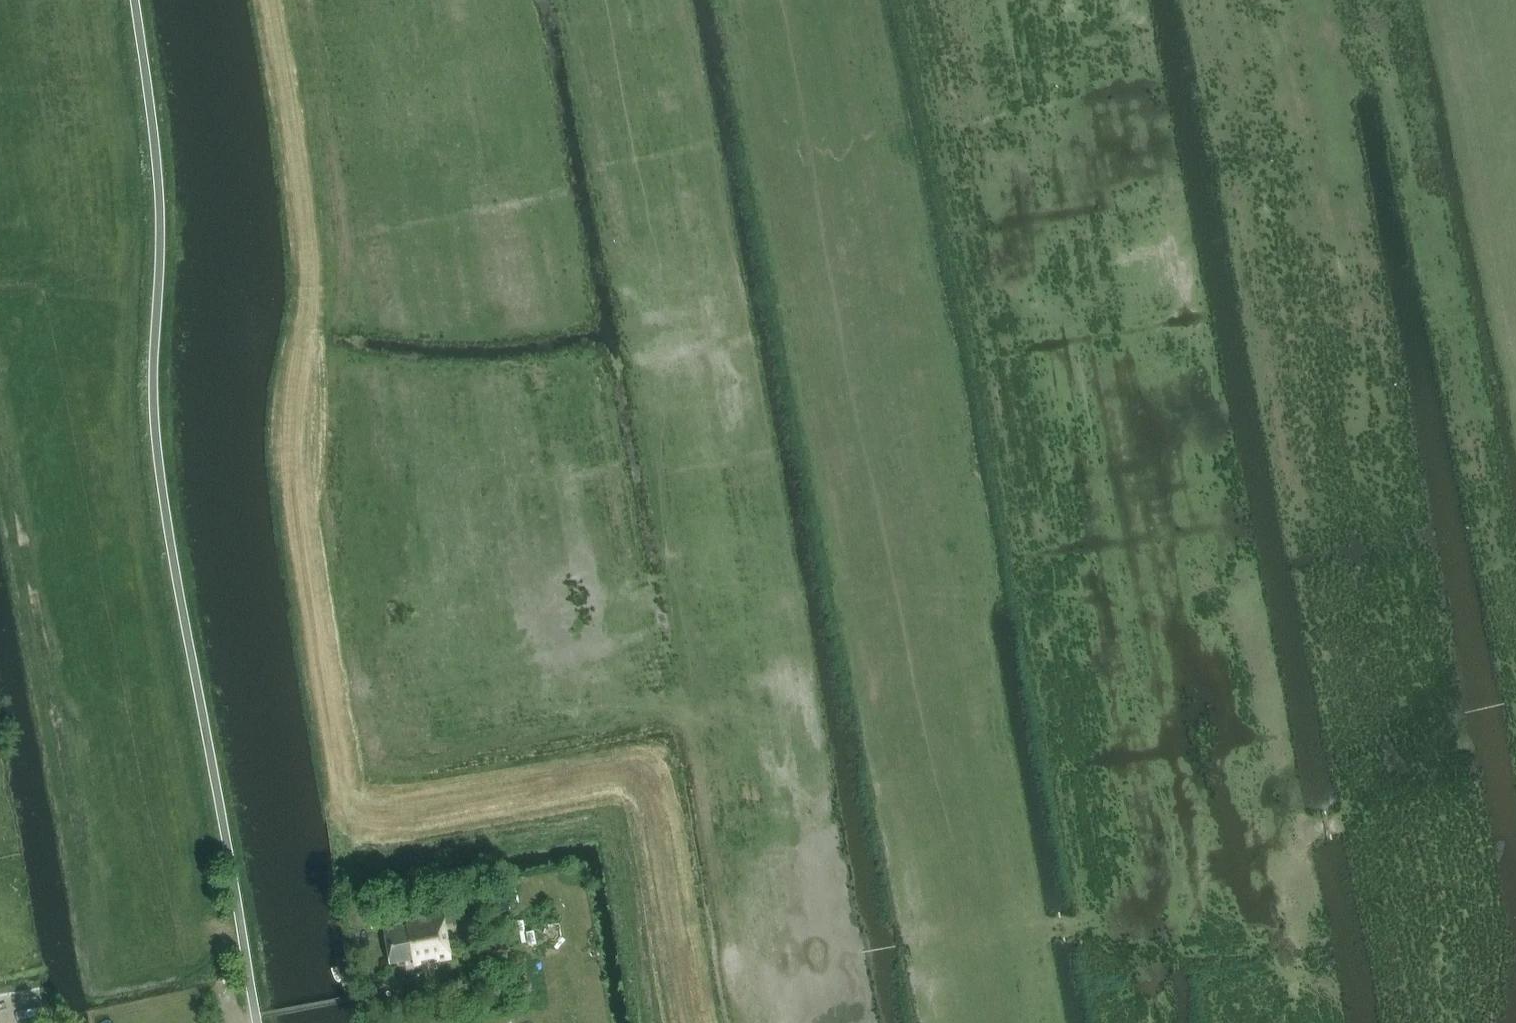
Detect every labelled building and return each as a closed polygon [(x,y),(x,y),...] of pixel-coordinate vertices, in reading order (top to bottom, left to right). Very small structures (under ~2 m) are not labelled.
[(451,959),(444,926),(457,923),(455,912),(406,922),(408,925),(384,930),(391,964),(414,959),(415,964),(422,963),(421,960),(436,957),(437,961),(451,959)]
